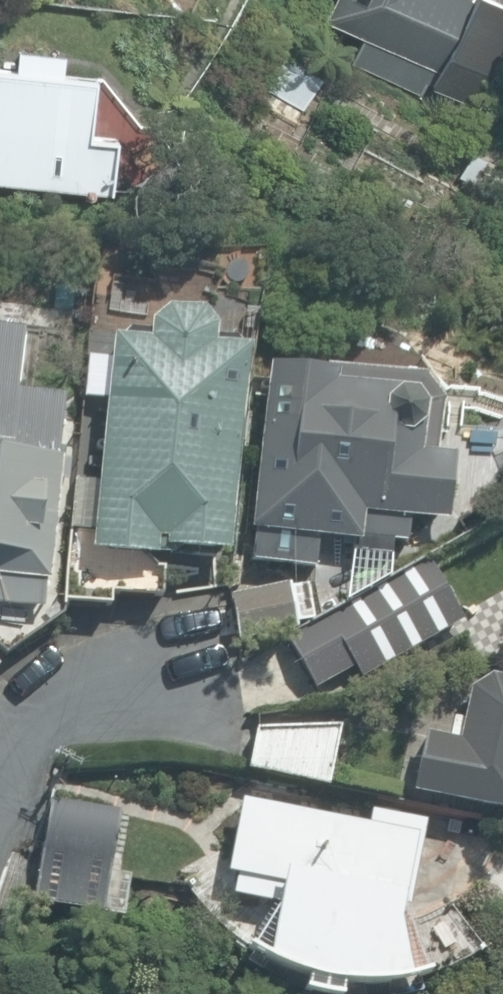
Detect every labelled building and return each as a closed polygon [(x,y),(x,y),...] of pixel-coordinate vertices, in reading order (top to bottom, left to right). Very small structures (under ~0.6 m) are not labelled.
[(321,9),(363,28),(350,56),(416,85),(429,56),(443,62),(448,51),(477,64),(502,6),(502,1),(501,0),(326,0),(321,9)] [(114,179),(117,127),(93,126),(97,66),(64,63),(65,44),(19,41),(18,59),(0,57),(0,171),(114,179)] [(304,111),(324,70),(284,51),(264,92),(304,111)] [(112,339),(92,552),(164,559),(165,549),(235,556),(253,359),(239,345),(211,342),(212,330),(195,313),(164,310),(148,321),(146,342),(112,339)] [(43,609),(46,582),(50,582),(60,483),(68,484),(71,459),(58,458),(65,394),(18,389),(24,330),(0,327),(0,604),(43,609)] [(252,560),(316,567),(319,537),(360,541),(363,514),(446,523),(453,456),(435,454),(440,401),(422,378),(324,368),(324,373),(267,367),(250,530),(255,531),(252,560)] [(408,542),(410,524),(363,519),(360,542),(351,541),(349,555),(391,559),(393,541),(408,542)] [(463,620),(429,564),(289,641),(316,689),(354,667),(360,678),(463,620)] [(230,594),(239,642),(298,630),(297,624),(314,620),(306,582),(290,585),(290,583),(230,594)] [(502,814),(502,679),(489,676),(469,688),(461,724),(447,721),(444,735),(424,731),(411,794),(502,814)] [(248,771),(328,788),(342,724),(257,730),(248,771)] [(32,904),(103,915),(119,812),(49,801),(32,904)] [(307,993),(341,993),(342,986),(363,987),(374,987),(395,985),(413,981),(427,976),(403,900),(418,820),(372,811),(369,827),(242,802),(228,871),(254,877),(266,887),(279,896),(266,962),(279,969),(292,974),(305,978),(302,993),(307,993)]
